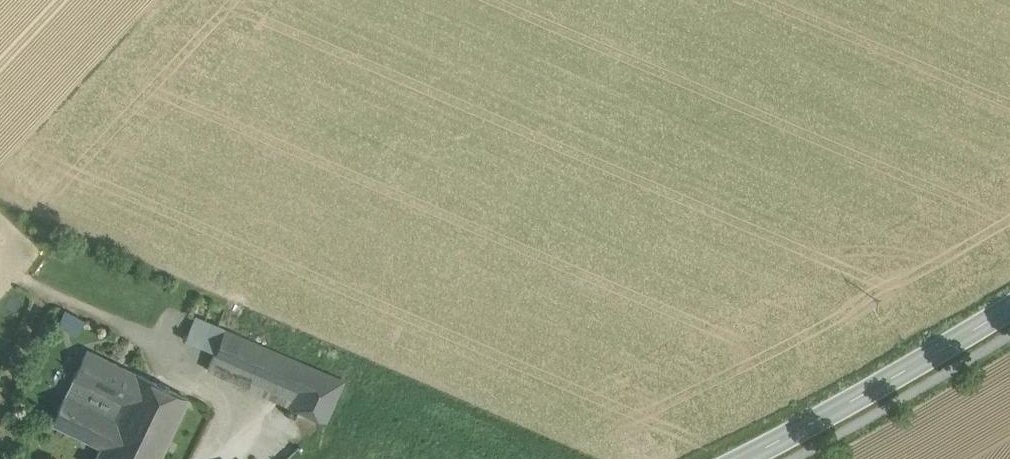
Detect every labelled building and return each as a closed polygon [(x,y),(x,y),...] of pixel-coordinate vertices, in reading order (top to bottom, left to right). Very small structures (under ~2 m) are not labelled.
[(140,301),(139,302),(139,304),(139,306),(139,308),(141,309),(142,310),(144,310),(146,309),(148,308),(148,307),(149,305),(148,303),(147,301),(146,300),(144,300),(142,300),(140,301)] [(159,312),(159,310),(159,308),(158,306),(156,305),(154,304),(152,305),(150,306),(149,308),(149,310),(149,312),(150,313),(152,314),(154,315),(156,314),(158,313),(159,312)] [(225,329),(196,316),(186,338),(216,351),(225,329)] [(344,380),(225,329),(216,351),(214,353),(289,386),(282,401),(326,421),(344,380)] [(137,373),(87,349),(73,378),(123,402),(137,373)] [(118,412),(113,410),(111,414),(115,416),(115,417),(101,446),(100,448),(123,458),(159,458),(189,398),(137,373),(123,402),(118,412)] [(111,414),(66,393),(52,423),(101,446),(115,417),(111,414)] [(100,448),(95,458),(123,458),(100,448)]
